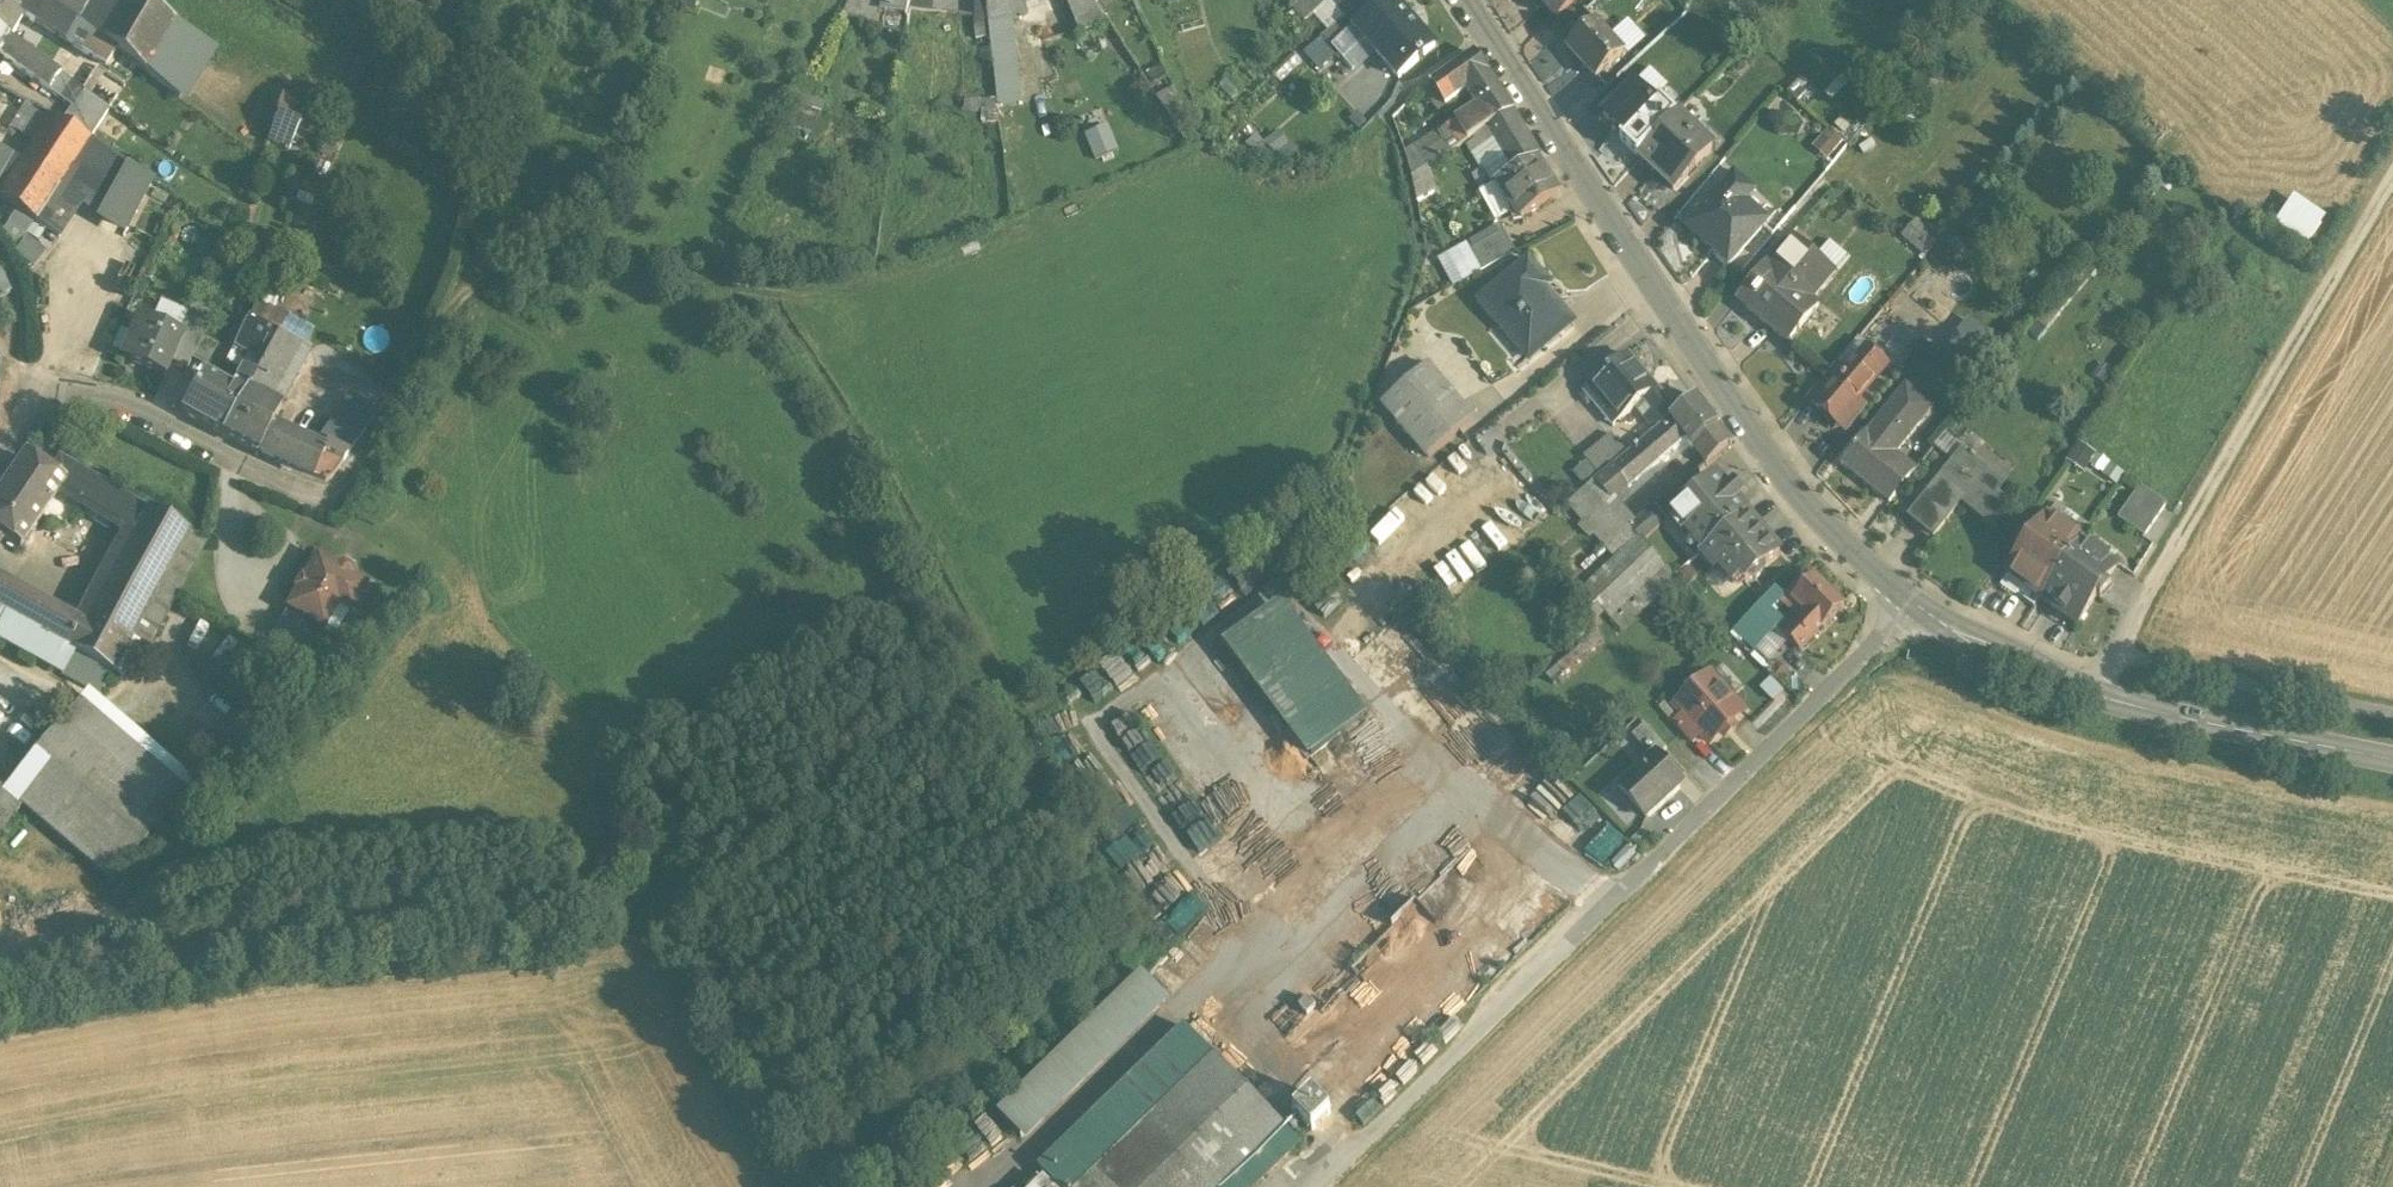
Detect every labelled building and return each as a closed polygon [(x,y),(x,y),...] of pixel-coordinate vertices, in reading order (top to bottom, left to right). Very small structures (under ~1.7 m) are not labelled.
[(10,37),(24,12),(14,5),(5,0),(0,0),(0,30),(10,37)] [(14,5),(24,12),(36,19),(47,0),(17,0),(14,5)] [(65,0),(47,0),(36,19),(66,38),(78,20),(83,11),(65,0)] [(83,11),(78,20),(111,46),(138,66),(145,72),(175,22),(144,0),(124,0),(120,7),(109,0),(90,0),(83,11)] [(271,17),(278,4),(272,0),(241,0),(271,17)] [(882,27),(885,13),(881,12),(883,0),(849,0),(841,18),(882,27)] [(881,12),(885,13),(908,18),(909,7),(911,0),(883,0),(881,12)] [(909,7),(947,12),(948,0),(911,0),(909,7)] [(987,0),(975,0),(975,16),(988,17),(987,0)] [(988,17),(988,20),(1014,16),(1015,22),(1030,18),(1027,6),(1049,0),(987,0),(988,17)] [(1081,33),(1107,24),(1091,0),(1066,0),(1081,33)] [(1293,8),(1306,21),(1329,0),(1302,0),(1293,8)] [(1348,15),(1356,24),(1384,0),(1335,0),(1348,15)] [(1356,24),(1354,27),(1377,54),(1398,78),(1435,46),(1395,0),(1384,0),(1356,24)] [(1542,1),(1558,18),(1578,0),(1543,0),(1542,1)] [(908,18),(885,13),(882,27),(906,32),(908,18)] [(1348,15),(1322,37),(1331,48),(1354,27),(1356,24),(1348,15)] [(990,38),(988,20),(988,17),(975,16),(974,25),(975,39),(990,38)] [(1014,16),(988,20),(990,38),(998,105),(1024,102),(1015,22),(1014,16)] [(111,46),(78,20),(66,38),(101,62),(111,46)] [(210,46),(175,22),(145,72),(179,97),(210,46)] [(1596,24),(1569,49),(1597,79),(1624,55),(1596,24)] [(1355,75),(1377,54),(1354,27),(1331,48),(1355,75)] [(0,30),(0,69),(40,95),(36,106),(49,114),(66,124),(85,96),(79,92),(63,80),(48,65),(10,37),(0,30)] [(111,46),(101,62),(107,65),(128,80),(138,66),(111,46)] [(1475,53),(1431,85),(1446,106),(1469,90),(1468,89),(1489,74),(1475,53)] [(85,96),(106,111),(128,80),(107,65),(105,69),(98,64),(79,92),(85,96)] [(35,105),(36,106),(40,95),(0,69),(0,87),(35,105)] [(1489,74),(1468,89),(1469,90),(1479,106),(1455,121),(1455,122),(1468,143),(1513,112),(1515,111),(1489,74)] [(1357,77),(1339,92),(1368,125),(1376,119),(1386,110),(1357,77)] [(0,87),(0,110),(38,130),(49,114),(36,106),(35,105),(0,87)] [(1604,120),(1623,138),(1653,106),(1634,88),(1604,120)] [(1159,102),(1173,122),(1183,113),(1174,92),(1159,102)] [(290,151),(295,140),(306,145),(317,120),(282,95),(268,143),(290,151)] [(79,132),(92,141),(110,113),(106,111),(85,96),(66,124),(79,132)] [(1623,138),(1620,141),(1638,157),(1677,116),(1659,99),(1653,106),(1623,138)] [(1024,102),(998,105),(1003,151),(1029,147),(1024,102)] [(1540,156),(1513,112),(1468,143),(1467,143),(1473,154),(1495,143),(1512,173),(1535,160),(1540,156)] [(0,184),(0,198),(22,214),(79,132),(66,124),(49,114),(38,130),(15,163),(0,184)] [(1697,134),(1677,116),(1638,157),(1673,192),(1713,150),(1712,149),(1708,153),(1693,139),(1697,134)] [(1468,143),(1455,122),(1440,133),(1445,141),(1453,151),(1467,143),(1468,143)] [(145,138),(128,127),(123,133),(139,145),(145,138)] [(92,141),(79,132),(22,214),(35,221),(61,238),(83,206),(98,215),(130,165),(92,141)] [(1829,136),(1813,154),(1828,166),(1843,148),(1829,136)] [(1445,141),(1420,157),(1425,169),(1429,167),(1453,151),(1445,141)] [(1512,173),(1495,143),(1473,154),(1484,173),(1486,172),(1494,183),(1498,181),(1512,173)] [(1420,157),(1413,146),(1404,151),(1412,177),(1425,169),(1420,157)] [(15,163),(0,152),(0,184),(15,163)] [(1535,160),(1512,173),(1498,181),(1498,183),(1501,187),(1513,205),(1522,219),(1558,195),(1535,160)] [(1425,169),(1412,177),(1417,202),(1435,193),(1429,167),(1425,169)] [(1481,190),(1494,183),(1486,172),(1484,173),(1474,179),(1481,190)] [(1735,177),(1689,228),(1704,241),(1705,240),(1716,249),(1713,253),(1729,267),(1764,228),(1737,205),(1750,190),(1735,177)] [(1494,183),(1481,190),(1479,191),(1494,217),(1513,205),(1501,187),(1498,183),(1498,181),(1494,183)] [(2271,229),(2309,248),(2324,218),(2285,199),(2271,229)] [(1515,251),(1499,223),(1464,243),(1466,246),(1480,271),(1515,251)] [(1901,242),(1925,263),(1941,245),(1917,224),(1901,242)] [(1789,237),(1735,305),(1789,348),(1821,308),(1816,304),(1838,277),(1789,237)] [(1454,286),(1480,271),(1466,246),(1439,260),(1454,286)] [(15,302),(12,288),(7,270),(4,261),(0,254),(0,311),(15,302)] [(1528,261),(1479,302),(1498,325),(1504,320),(1521,341),(1519,342),(1531,357),(1528,360),(1529,361),(1573,324),(1554,302),(1559,297),(1528,261)] [(249,321),(270,333),(279,338),(289,317),(257,301),(249,321)] [(2052,311),(2038,328),(2048,335),(2061,318),(2052,311)] [(185,336),(179,333),(137,315),(118,358),(167,379),(174,363),(185,336)] [(185,336),(174,363),(187,369),(192,360),(204,338),(209,327),(186,317),(179,333),(185,336)] [(270,333),(249,321),(226,365),(241,371),(233,389),(205,373),(182,410),(223,433),(238,407),(243,398),(238,395),(246,382),(256,364),(260,353),(270,333)] [(238,407),(223,433),(279,460),(316,476),(326,453),(328,448),(318,443),(276,424),(312,356),(279,338),(270,333),(260,353),(256,364),(246,382),(238,395),(243,398),(238,407)] [(204,338),(192,360),(207,367),(219,346),(204,338)] [(1845,378),(1818,409),(1819,410),(1822,407),(1840,422),(1886,369),(1866,352),(1845,377),(1845,378)] [(1627,355),(1603,374),(1600,370),(1588,380),(1591,384),(1589,386),(1619,421),(1642,402),(1651,412),(1644,418),(1655,431),(1670,419),(1676,413),(1656,389),(1654,390),(1639,373),(1641,372),(1627,355)] [(1427,367),(1382,406),(1428,460),(1474,421),(1427,367)] [(1835,369),(1808,400),(1818,409),(1845,378),(1845,377),(1835,369)] [(1906,389),(1869,435),(1867,433),(1842,465),(1879,495),(1898,472),(1905,463),(1895,456),(1932,410),(1906,389)] [(339,413),(318,443),(328,448),(326,453),(343,462),(346,464),(377,416),(350,395),(338,412),(339,413)] [(1676,413),(1670,419),(1686,440),(1706,464),(1731,443),(1696,397),(1676,413)] [(1613,466),(1613,467),(1629,487),(1686,440),(1670,419),(1655,431),(1627,455),(1613,466)] [(1597,447),(1613,466),(1627,455),(1611,436),(1597,447)] [(1613,466),(1597,447),(1584,457),(1601,477),(1613,467),(1613,466)] [(2005,485),(1964,452),(1910,520),(1933,539),(1961,504),(1991,528),(2009,506),(1997,496),(2005,485)] [(343,462),(326,453),(316,476),(327,480),(332,478),(343,462)] [(60,456),(50,473),(28,458),(29,457),(25,455),(0,491),(0,532),(20,546),(60,489),(95,510),(109,485),(60,456)] [(1629,487),(1613,467),(1601,477),(1595,481),(1612,500),(1629,487)] [(1898,472),(1879,495),(1890,504),(1909,481),(1898,472)] [(1715,477),(1672,513),(1705,552),(1747,516),(1748,515),(1737,503),(1742,499),(1742,495),(1736,489),(1733,488),(1728,492),(1715,477)] [(1612,500),(1595,481),(1567,505),(1606,548),(1631,527),(1633,526),(1633,525),(1612,500)] [(96,628),(0,575),(0,609),(112,670),(123,649),(185,535),(188,531),(109,485),(95,510),(144,539),(96,628)] [(2140,488),(2118,521),(2144,539),(2167,506),(2140,488)] [(1633,525),(1633,526),(1645,540),(1667,521),(1655,507),(1633,525)] [(2056,507),(2048,518),(2081,542),(2089,531),(2056,507)] [(1705,552),(1702,554),(1715,569),(1719,565),(1734,582),(1741,576),(1746,582),(1749,579),(1756,579),(1763,573),(1763,567),(1779,553),(1768,540),(1764,540),(1757,532),(1757,528),(1747,516),(1705,552)] [(2048,518),(2036,535),(2034,533),(2025,546),(2027,548),(2007,576),(2041,599),(2081,542),(2048,518)] [(1641,538),(1631,527),(1606,548),(1617,560),(1639,539),(1641,538)] [(20,546),(0,532),(0,553),(20,546)] [(185,535),(123,649),(134,655),(140,643),(148,647),(203,545),(185,535)] [(1617,560),(1584,591),(1590,598),(1604,613),(1610,619),(1644,587),(1665,567),(1639,539),(1617,560)] [(2081,542),(2041,599),(2077,625),(2097,596),(2100,599),(2111,587),(2105,584),(2117,567),(2081,542)] [(334,568),(317,558),(288,606),(323,627),(337,603),(350,610),(364,586),(350,577),(351,576),(349,568),(342,564),(335,566),(334,568)] [(1844,608),(1814,578),(1792,601),(1806,615),(1822,629),(1823,630),(1844,608)] [(1657,601),(1644,587),(1610,619),(1622,632),(1657,601)] [(1774,590),(1762,603),(1772,613),(1785,600),(1774,590)] [(1591,626),(1604,613),(1590,598),(1574,613),(1587,628),(1588,629),(1591,626)] [(1772,613),(1762,603),(1743,622),(1760,639),(1779,620),(1772,613)] [(323,627),(288,606),(270,637),(305,657),(323,627)] [(1368,720),(1282,608),(1222,653),(1309,766),(1368,720)] [(0,609),(0,637),(100,692),(112,670),(0,609)] [(1822,629),(1806,615),(1790,631),(1785,637),(1786,638),(1800,652),(1822,629)] [(1760,639),(1743,622),(1732,634),(1754,655),(1774,633),(1783,624),(1779,620),(1760,639)] [(1790,631),(1783,624),(1774,633),(1782,641),(1786,638),(1785,637),(1790,631)] [(1598,633),(1591,626),(1588,629),(1587,628),(1574,638),(1581,647),(1595,635),(1598,633)] [(1603,645),(1595,635),(1581,647),(1557,668),(1565,678),(1603,645)] [(1742,712),(1711,677),(1677,708),(1683,714),(1702,736),(1708,743),(1742,712)] [(1044,742),(1072,730),(1064,711),(1036,723),(1044,742)] [(1702,736),(1683,714),(1673,723),(1693,745),(1702,736)] [(65,716),(3,789),(112,882),(173,809),(65,716)] [(1666,751),(1645,727),(1633,738),(1652,759),(1651,759),(1654,762),(1666,751)] [(1651,759),(1619,788),(1641,812),(1647,819),(1679,790),(1654,762),(1651,759)] [(1641,812),(1619,788),(1607,799),(1630,824),(1641,812)] [(0,792),(0,831),(19,808),(0,792)] [(1134,906),(1148,923),(1187,892),(1173,875),(1134,906)] [(1016,1144),(1162,1005),(1132,975),(986,1113),(1016,1144)] [(1182,1026),(1038,1167),(1058,1186),(1085,1186),(1215,1060),(1182,1026)] [(1215,1060),(1085,1186),(1221,1186),(1282,1128),(1215,1060)] [(1331,1114),(1313,1095),(1294,1113),(1312,1132),(1331,1114)] [(1221,1186),(1256,1186),(1299,1145),(1282,1128),(1221,1186)]
